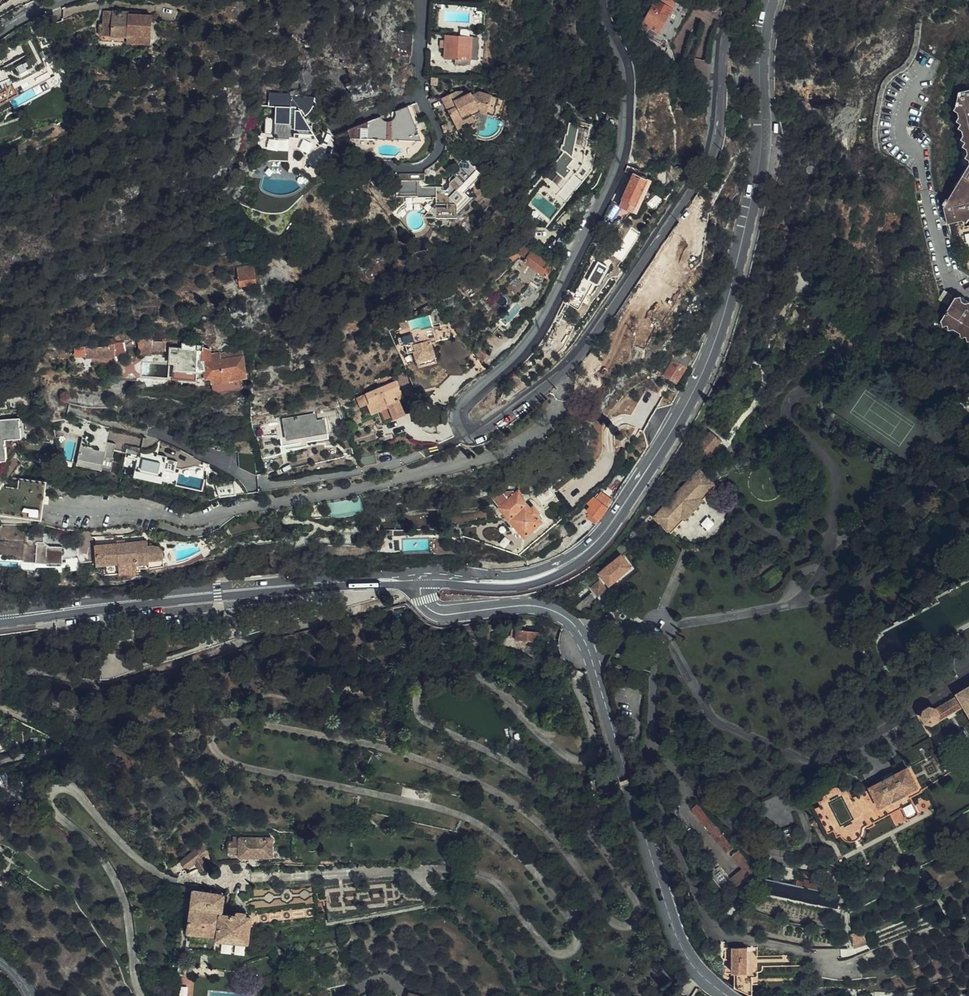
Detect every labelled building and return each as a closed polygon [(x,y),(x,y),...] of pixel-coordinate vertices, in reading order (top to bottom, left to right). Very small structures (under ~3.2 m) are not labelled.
[(184,13),(184,0),(170,0),(167,8),(184,13)] [(673,7),(659,0),(656,0),(641,28),(647,32),(650,28),(660,34),(673,7)] [(676,3),(673,7),(660,34),(667,37),(683,7),(676,3)] [(152,49),(155,20),(132,18),(132,16),(107,14),(105,30),(102,30),(101,43),(152,49)] [(411,57),(412,33),(399,32),(398,56),(411,57)] [(667,37),(660,34),(655,43),(662,47),(667,37)] [(470,59),(471,36),(447,35),(447,40),(446,48),(446,57),(456,58),(456,64),(470,65),(470,59)] [(40,40),(26,46),(31,59),(7,69),(6,66),(0,69),(0,84),(0,85),(13,80),(15,85),(24,81),(25,82),(35,78),(36,81),(51,75),(46,63),(49,62),(40,40)] [(710,64),(711,61),(701,60),(700,76),(709,77),(710,64)] [(65,93),(62,84),(49,89),(52,98),(65,93)] [(454,107),(449,109),(457,123),(474,114),(482,110),(497,114),(499,108),(504,109),(507,96),(483,90),(474,94),(472,91),(466,95),(465,91),(457,91),(443,98),(447,105),(452,102),(454,107)] [(960,93),(957,108),(955,110),(960,117),(958,123),(962,125),(959,128),(963,130),(965,136),(962,141),(966,143),(964,147),(968,149),(968,155),(968,91),(960,93)] [(307,100),(307,96),(293,95),(293,94),(271,92),(270,106),(277,107),(277,118),(268,117),(267,134),(277,135),(277,137),(291,139),(291,137),(300,138),(300,150),(303,151),(306,155),(323,145),(314,129),(314,126),(314,124),(313,125),(311,125),(305,114),(306,114),(307,115),(313,109),(312,108),(307,100)] [(317,97),(307,96),(307,100),(312,108),(313,109),(314,108),(314,106),(317,105),(318,104),(318,102),(317,100),(317,97)] [(408,105),(415,121),(419,119),(413,103),(408,105)] [(422,139),(415,121),(408,105),(397,110),(397,115),(394,119),(392,120),(387,120),(384,119),(381,116),(348,130),(351,139),(422,139)] [(474,114),(457,123),(460,128),(476,119),(474,114)] [(582,147),(584,136),(583,136),(585,124),(574,122),(573,123),(569,122),(567,134),(566,134),(564,149),(547,170),(548,172),(540,182),(541,183),(552,191),(563,178),(567,180),(580,163),(578,161),(584,153),(585,148),(582,147)] [(275,158),(275,161),(289,161),(290,149),(276,148),(275,158)] [(424,195),(424,202),(438,215),(460,216),(479,195),(470,187),(483,174),(479,170),(479,166),(475,166),(472,164),(472,160),(469,160),(466,157),(452,171),(457,176),(451,182),(451,185),(445,191),(444,186),(438,186),(438,180),(419,181),(419,195),(424,195)] [(945,208),(949,225),(963,222),(967,224),(968,221),(968,167),(945,208)] [(424,179),(424,172),(400,173),(400,180),(424,179)] [(630,184),(626,193),(620,206),(631,211),(646,180),(635,175),(630,184)] [(552,191),(541,183),(540,184),(554,196),(559,189),(561,190),(562,189),(568,181),(567,180),(563,178),(552,191)] [(621,190),(626,193),(630,184),(629,183),(623,185),(621,190)] [(569,195),(562,189),(561,190),(559,189),(554,196),(548,203),(554,208),(560,202),(566,197),(569,195)] [(610,221),(613,223),(623,217),(626,211),(617,207),(610,221)] [(623,217),(613,223),(617,225),(620,223),(623,217)] [(527,247),(521,239),(514,250),(526,258),(524,261),(531,266),(527,273),(541,282),(553,265),(546,260),(547,257),(529,244),(527,247)] [(596,258),(583,279),(595,285),(596,284),(597,284),(600,284),(602,283),(604,281),(604,280),(611,266),(596,258)] [(237,284),(253,282),(251,264),(235,266),(237,284)] [(476,279),(470,271),(465,275),(472,283),(476,279)] [(595,285),(583,279),(572,298),(570,297),(568,302),(580,309),(592,288),(592,289),(594,286),(595,286),(595,285)] [(961,297),(956,299),(941,322),(943,328),(948,326),(950,332),(953,330),(960,334),(962,339),(966,338),(967,341),(968,342),(968,302),(961,297)] [(471,312),(475,318),(482,313),(477,306),(470,310),(471,312)] [(480,323),(475,318),(471,312),(464,318),(465,320),(472,329),(480,323)] [(458,326),(463,332),(466,336),(473,330),(472,329),(465,320),(458,326)] [(398,331),(407,328),(405,321),(395,323),(398,331)] [(457,324),(454,327),(460,335),(463,332),(458,326),(457,324)] [(422,357),(423,363),(435,360),(429,341),(433,339),(431,330),(409,336),(408,334),(404,335),(402,333),(394,335),(400,354),(411,351),(414,359),(422,357)] [(106,345),(93,346),(93,355),(113,355),(113,353),(124,352),(122,340),(112,342),(111,337),(105,339),(106,345)] [(161,337),(160,341),(151,340),(151,338),(138,338),(139,357),(147,358),(149,349),(164,350),(165,338),(161,337)] [(196,375),(205,379),(204,374),(245,372),(244,350),(212,352),(212,347),(204,344),(204,340),(182,341),(182,346),(170,345),(169,359),(174,361),(173,376),(194,377),(196,375)] [(474,352),(482,361),(490,353),(483,344),(474,352)] [(93,355),(93,346),(83,347),(83,356),(93,355)] [(83,347),(72,348),(72,356),(83,356),(83,347)] [(466,375),(482,361),(474,352),(451,372),(453,374),(466,375)] [(672,362),(666,370),(662,373),(660,376),(677,387),(693,362),(683,356),(681,355),(678,356),(676,357),(674,363),(672,362)] [(133,377),(134,364),(118,364),(118,377),(133,377)] [(663,366),(652,376),(655,380),(662,373),(666,370),(663,366)] [(378,381),(380,387),(394,382),(391,375),(378,381)] [(410,375),(398,378),(404,396),(415,393),(410,375)] [(211,388),(240,386),(239,377),(210,378),(211,388)] [(394,382),(380,387),(356,397),(360,406),(366,404),(370,414),(387,407),(392,419),(403,415),(397,400),(394,393),(401,390),(397,381),(394,382)] [(404,397),(401,390),(394,393),(397,400),(404,397)] [(286,438),(325,431),(323,420),(314,421),(313,414),(283,419),(286,438)] [(17,422),(0,423),(0,451),(1,451),(1,444),(2,444),(2,443),(13,442),(12,431),(16,431),(16,426),(18,426),(17,422)] [(956,423),(950,429),(956,435),(962,429),(956,423)] [(326,438),(325,431),(286,438),(278,439),(280,446),(326,438)] [(936,447),(942,440),(930,431),(924,439),(936,447)] [(716,441),(705,433),(695,445),(701,451),(697,456),(702,459),(708,451),(716,441)] [(711,454),(720,444),(716,441),(708,451),(711,454)] [(109,453),(84,448),(81,466),(114,472),(120,445),(111,443),(109,453)] [(171,459),(131,451),(129,460),(141,462),(138,478),(166,484),(171,459)] [(361,466),(377,463),(374,454),(359,457),(361,466)] [(710,483),(696,470),(682,485),(680,483),(663,501),(665,504),(651,519),(665,532),(679,517),(681,519),(682,520),(699,501),(698,501),(696,498),(710,483)] [(234,495),(246,492),(239,481),(233,477),(215,479),(217,497),(234,495)] [(37,520),(42,506),(44,484),(18,480),(17,489),(0,488),(0,515),(37,520)] [(698,501),(713,485),(710,483),(696,498),(698,501)] [(484,491),(499,511),(517,534),(535,519),(531,513),(534,511),(530,505),(527,507),(520,499),(514,487),(508,488),(506,485),(484,491)] [(537,504),(552,494),(547,486),(532,496),(537,504)] [(597,499),(606,505),(611,498),(602,492),(597,499)] [(597,519),(600,521),(604,514),(609,507),(606,505),(597,499),(593,496),(585,502),(589,506),(585,510),(587,512),(585,514),(586,515),(585,517),(594,524),(597,519)] [(679,517),(665,532),(667,534),(681,519),(679,517)] [(639,540),(633,532),(615,553),(613,552),(594,572),(606,587),(627,570),(618,558),(639,540)] [(132,566),(144,565),(144,563),(160,562),(159,555),(157,551),(156,549),(153,547),(150,547),(142,548),(141,543),(92,549),(93,563),(93,567),(114,566),(115,575),(132,573),(132,566)] [(56,566),(58,554),(40,551),(39,547),(21,544),(20,548),(0,545),(0,557),(18,560),(17,563),(29,566),(30,562),(44,564),(43,568),(46,568),(55,570),(56,566)] [(77,564),(93,563),(92,549),(73,558),(77,564)] [(70,568),(56,566),(55,570),(46,568),(44,578),(68,581),(70,568)] [(101,576),(115,575),(114,566),(93,567),(93,570),(97,574),(100,573),(101,576)] [(782,578),(775,568),(762,577),(770,587),(782,578)] [(595,597),(602,591),(593,580),(586,586),(595,597)] [(610,598),(616,594),(612,589),(607,593),(610,598)] [(577,611),(592,599),(588,594),(573,606),(577,611)] [(538,643),(539,633),(516,630),(515,640),(538,643)] [(956,695),(957,697),(935,711),(927,709),(922,712),(921,719),(924,725),(930,727),(962,708),(968,720),(968,688),(956,695)] [(918,792),(906,771),(849,799),(843,789),(840,791),(836,789),(831,788),(825,790),(823,792),(821,795),(820,797),(819,801),(814,804),(816,808),(811,810),(825,836),(830,833),(832,837),(837,835),(841,837),(844,838),(847,839),(853,837),(857,834),(859,827),(898,808),(904,820),(915,814),(907,797),(918,792)] [(722,854),(730,848),(709,823),(710,822),(696,804),(689,810),(708,835),(707,835),(722,854)] [(270,858),(271,839),(261,839),(261,835),(256,835),(256,839),(233,838),(232,842),(227,841),(227,853),(238,853),(238,858),(240,858),(240,863),(246,863),(246,858),(270,858)] [(227,853),(227,841),(206,842),(208,847),(209,852),(213,864),(238,862),(238,863),(240,863),(240,858),(238,858),(238,853),(227,853)] [(206,842),(198,848),(202,852),(208,847),(206,842)] [(198,848),(180,862),(187,871),(195,865),(201,872),(207,867),(200,858),(198,856),(202,852),(198,848)] [(752,871),(735,850),(727,857),(737,870),(726,880),(732,888),(752,871)] [(792,887),(822,893),(823,887),(794,880),(792,887)] [(221,913),(223,895),(221,895),(214,894),(194,891),(187,932),(217,936),(217,940),(247,944),(250,918),(244,917),(244,913),(236,912),(235,916),(221,913)] [(868,942),(864,931),(850,934),(853,946),(868,942)] [(738,993),(748,995),(755,995),(754,976),(751,976),(750,955),(737,956),(738,993)] [(195,980),(187,979),(185,995),(193,995),(195,980)]
